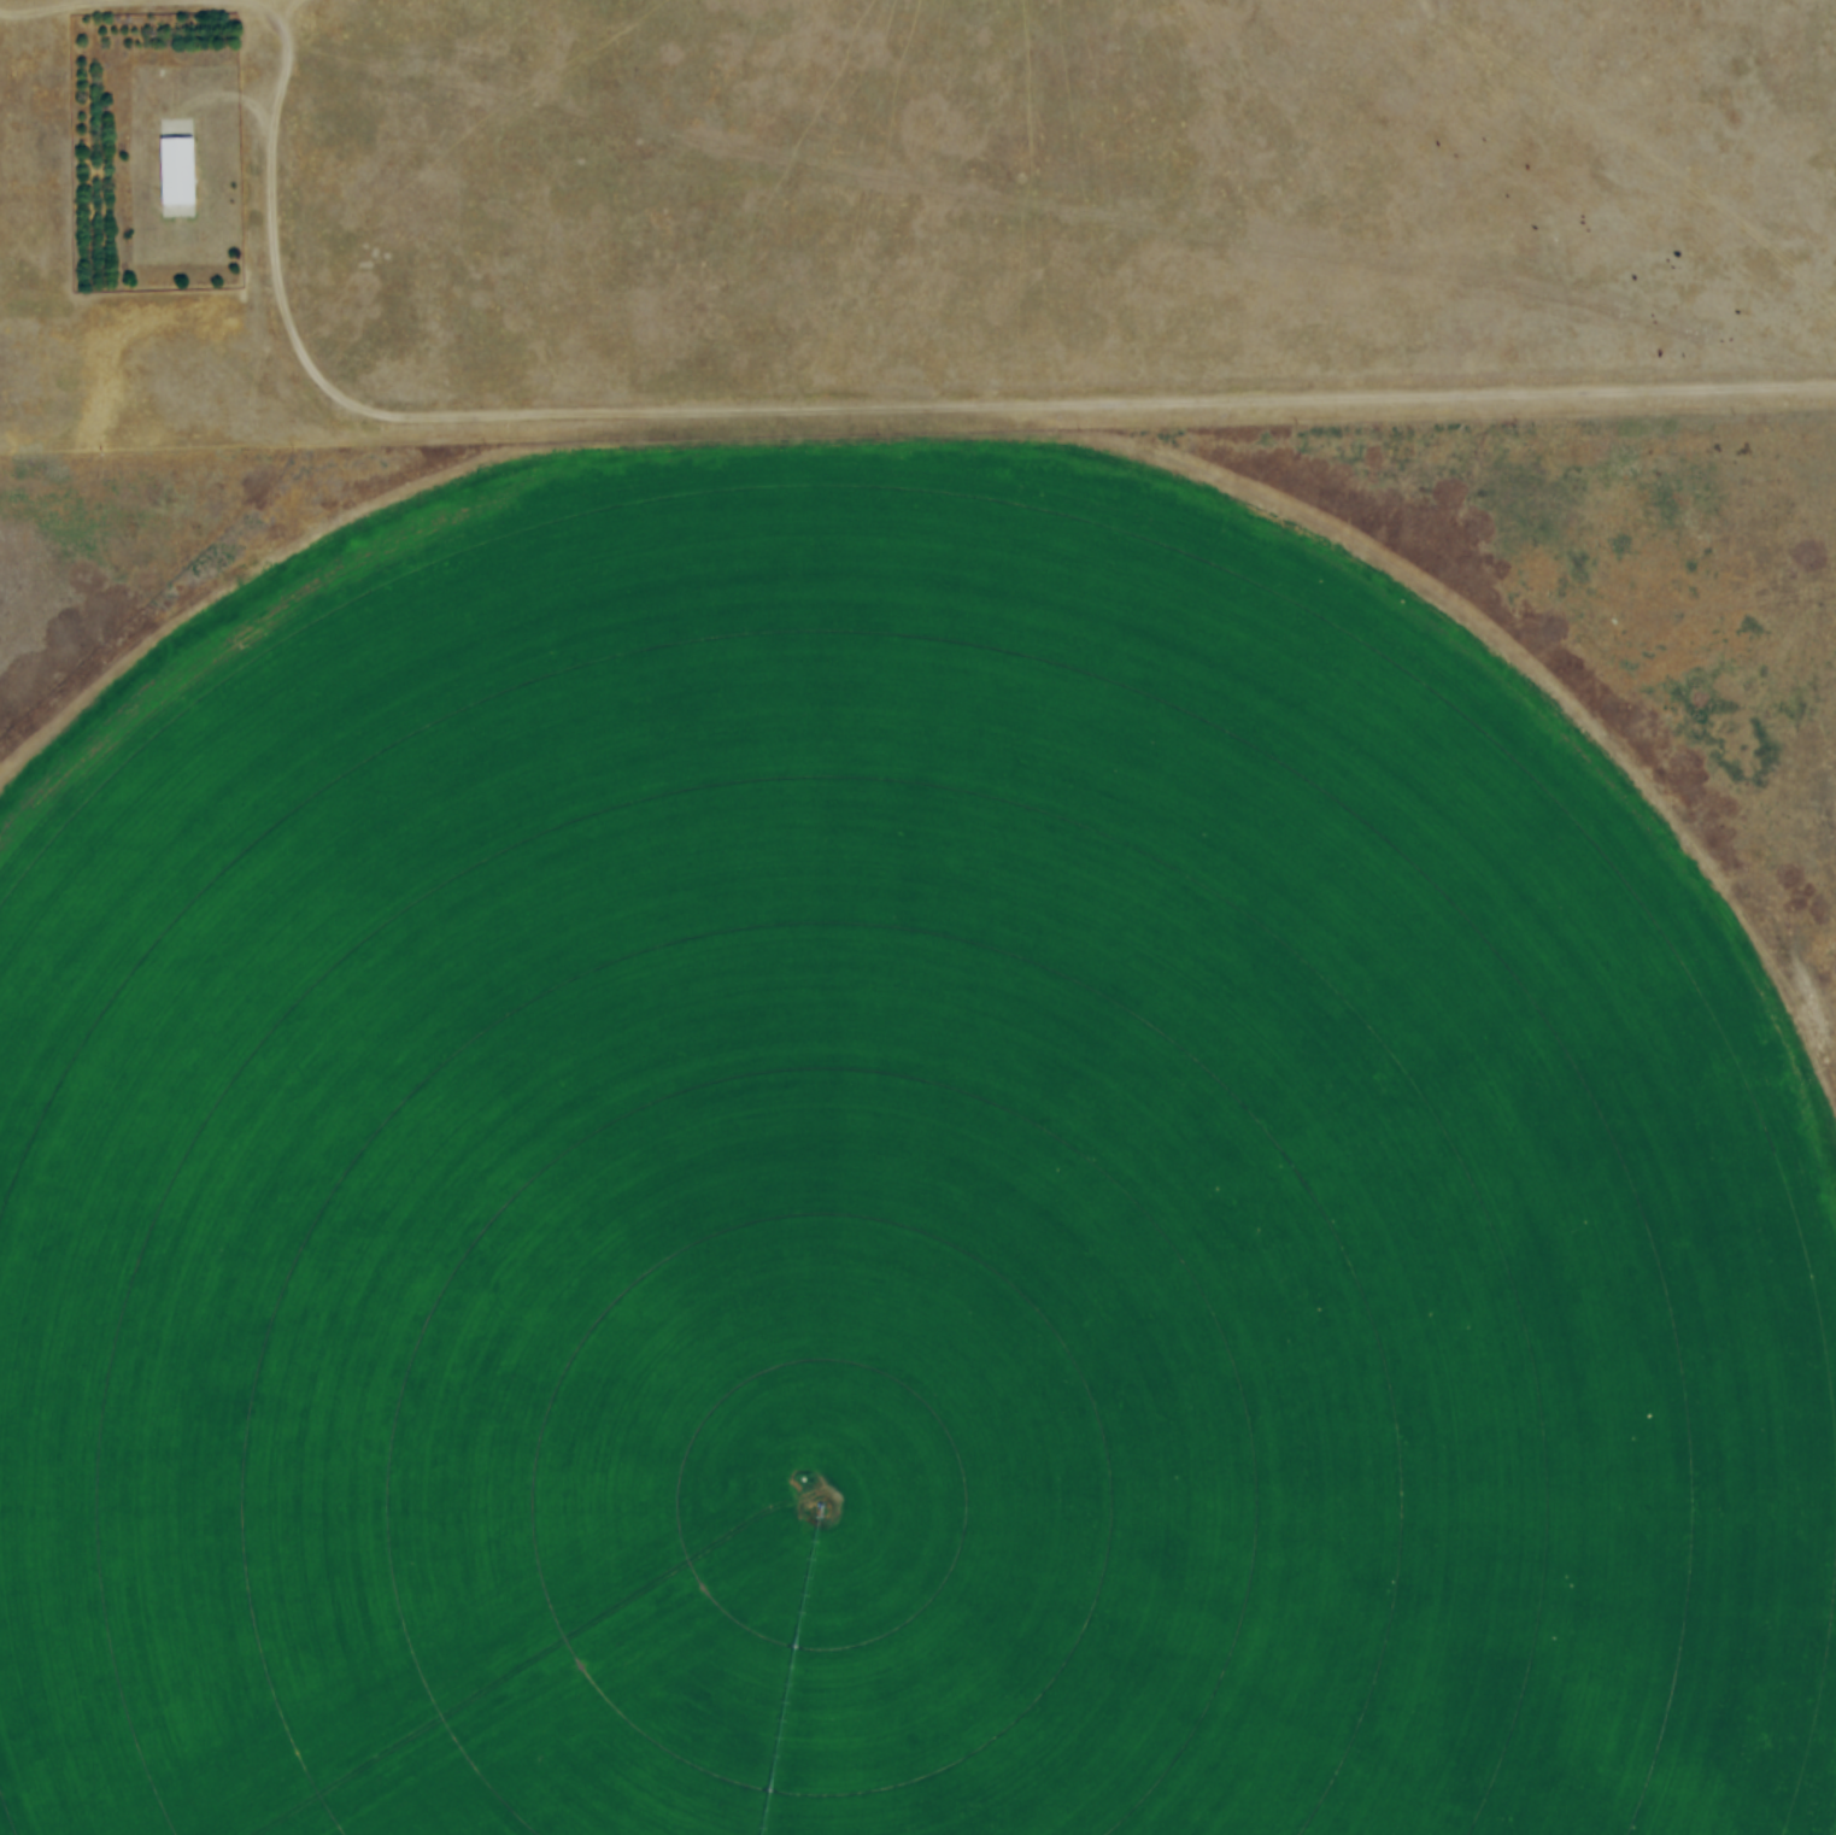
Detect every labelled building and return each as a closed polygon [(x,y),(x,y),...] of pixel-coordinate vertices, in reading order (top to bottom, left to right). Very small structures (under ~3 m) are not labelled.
[(162,142),(164,205),(194,204),(193,141),(162,142)]
